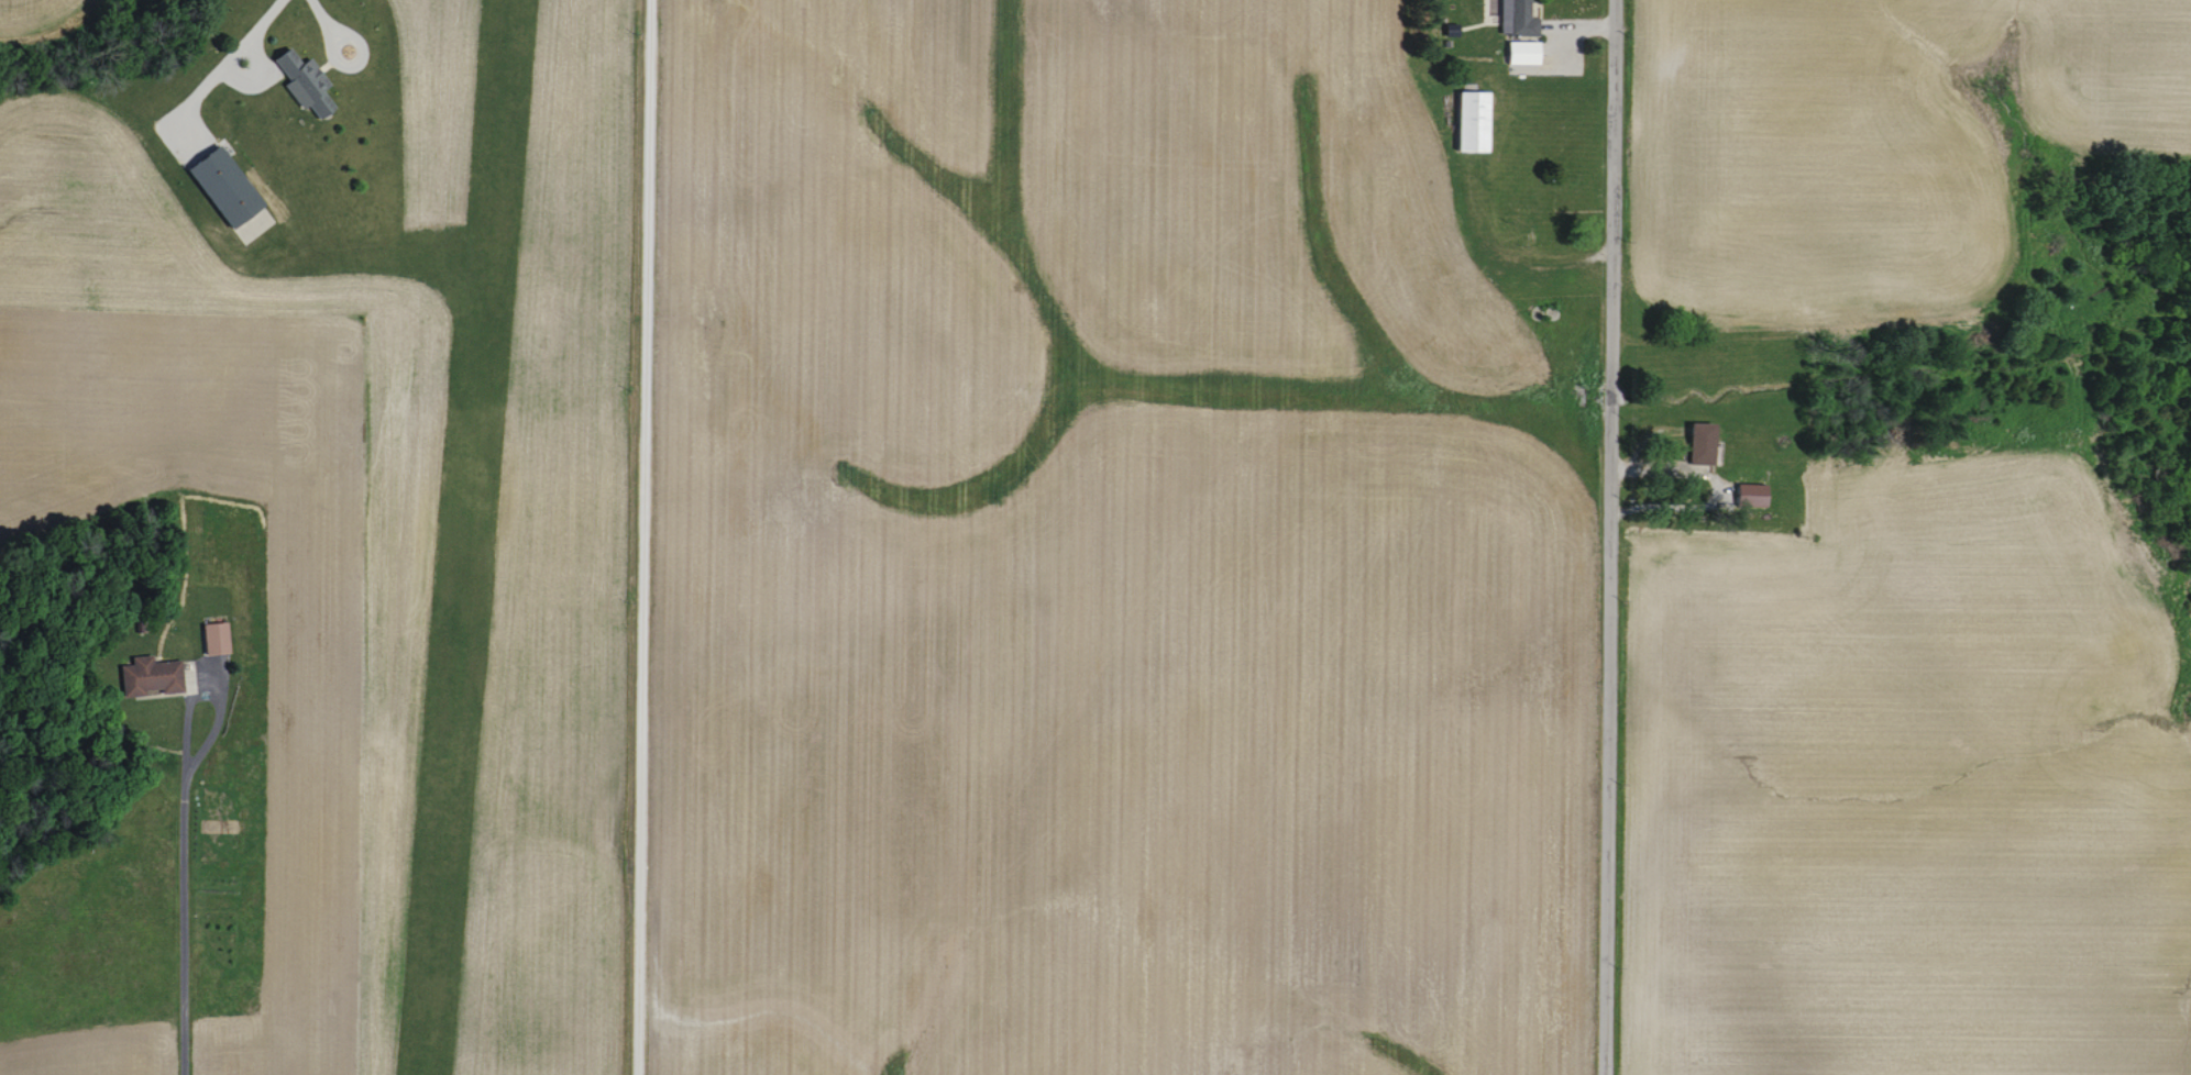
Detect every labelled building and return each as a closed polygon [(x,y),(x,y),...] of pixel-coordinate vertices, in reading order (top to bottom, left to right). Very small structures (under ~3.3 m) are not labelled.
[(1534,17),(1526,17),(1526,0),(1495,0),(1496,34),(1534,34),(1534,17)] [(1534,41),(1502,40),(1501,64),(1534,64),(1534,41)] [(329,107),(318,90),(325,85),(305,56),(295,63),(282,45),(266,56),(283,80),(278,84),(295,109),(303,103),(313,118),(329,107)] [(1481,151),(1482,91),(1451,90),(1450,150),(1481,151)] [(256,204),(212,143),(179,167),(223,228),(256,204)] [(1710,464),(1710,423),(1685,423),(1684,463),(1710,464)] [(1763,484),(1731,484),(1730,505),(1763,506),(1763,484)] [(223,653),(222,622),(198,623),(199,654),(223,653)] [(178,691),(175,660),(147,662),(146,654),(125,656),(126,664),(114,665),(117,697),(139,695),(138,690),(156,688),(156,693),(178,691)]
